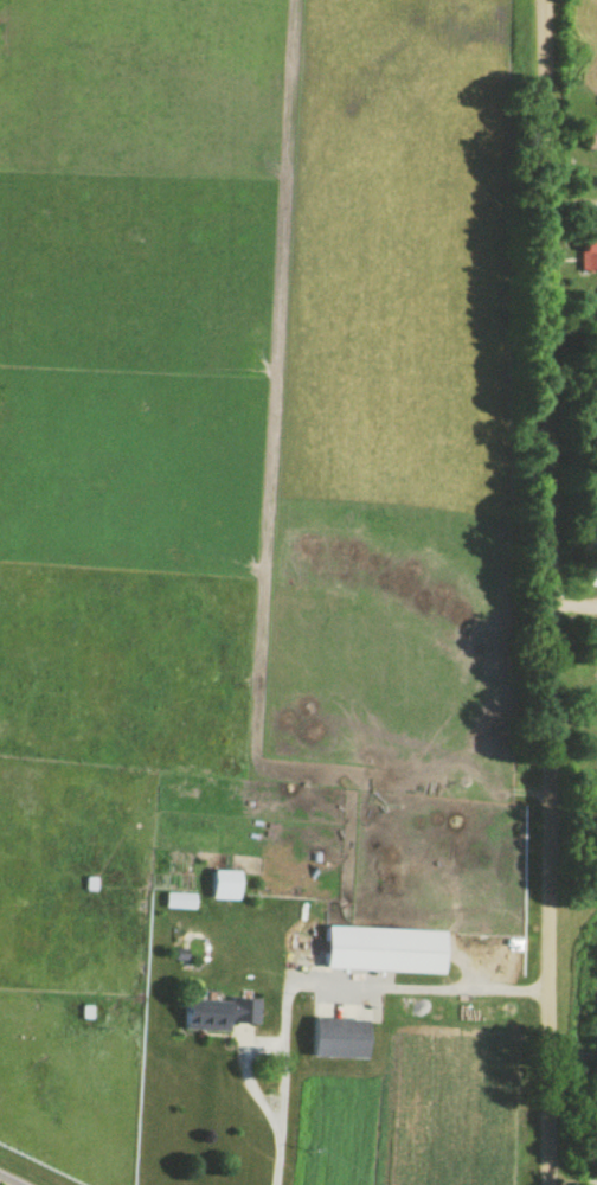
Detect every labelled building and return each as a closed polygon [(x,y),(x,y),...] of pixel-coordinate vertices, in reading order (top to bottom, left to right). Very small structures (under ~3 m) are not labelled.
[(596,273),(596,239),(579,239),(579,273),(596,273)] [(237,873),(211,873),(211,902),(237,902),(237,873)] [(325,971),(442,976),(444,934),(327,929),(325,971)] [(183,1032),(229,1034),(229,1025),(257,1026),(258,1003),(184,1000),(183,1032)] [(311,1059),(365,1060),(366,1021),(312,1020),(311,1059)]
